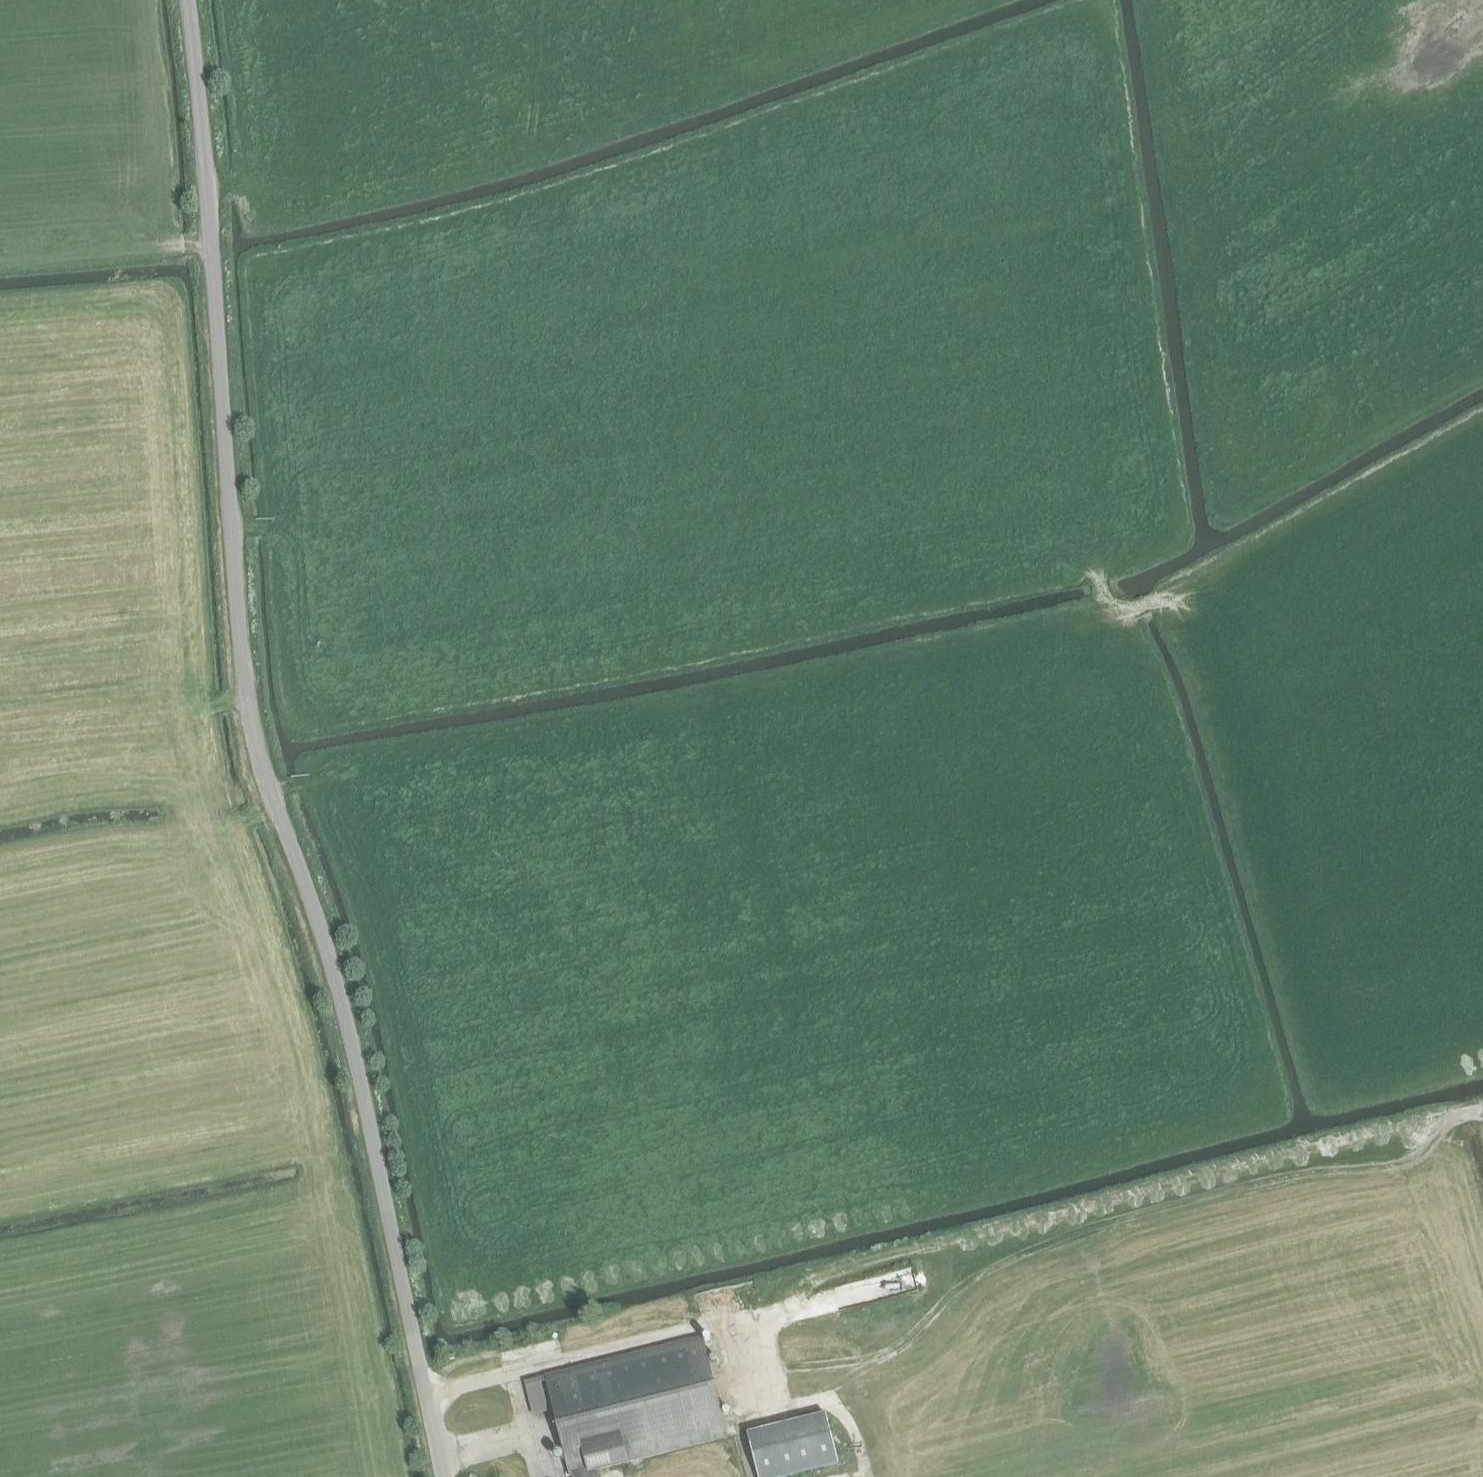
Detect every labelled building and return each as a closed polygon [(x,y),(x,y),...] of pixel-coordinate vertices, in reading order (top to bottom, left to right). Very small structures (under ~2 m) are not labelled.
[(570,1476),(596,1476),(594,1472),(728,1439),(703,1338),(545,1378),(570,1476)] [(759,1476),(787,1476),(840,1464),(827,1416),(807,1421),(807,1422),(748,1436),(759,1476)]
